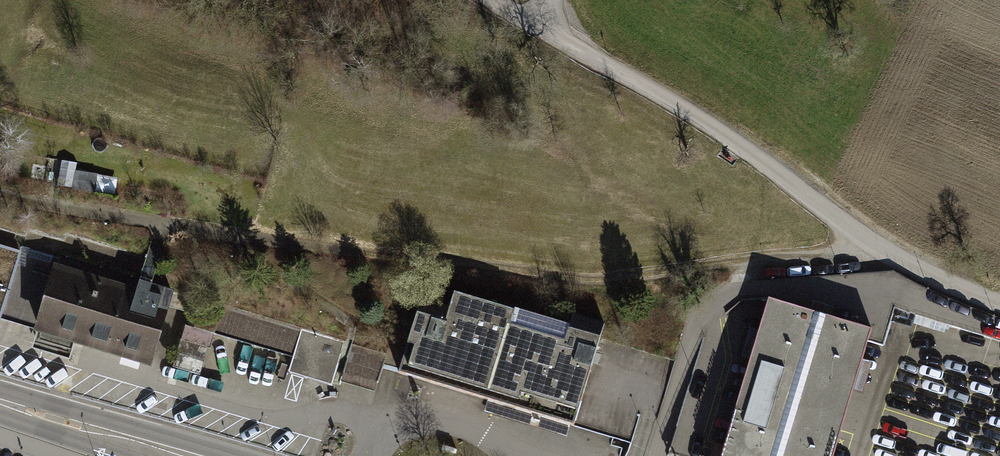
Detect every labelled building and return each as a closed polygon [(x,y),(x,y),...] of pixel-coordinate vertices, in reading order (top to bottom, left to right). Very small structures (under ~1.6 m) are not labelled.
[(71,171),(51,168),(48,189),(68,192),(71,171)] [(119,182),(78,177),(75,195),(116,201),(119,182)] [(152,376),(176,299),(139,288),(137,293),(0,252),(0,324),(35,335),(33,341),(37,342),(34,351),(71,362),(74,353),(152,376)] [(195,302),(175,369),(201,377),(213,337),(295,362),(290,378),(336,391),(337,386),(375,398),(386,359),(195,302)] [(574,436),(605,332),(575,323),(571,337),(453,302),(449,317),(423,310),(400,384),(487,410),(485,420),(567,444),(570,435),(574,436)] [(854,401),(863,404),(872,373),(864,370),(873,340),(831,327),(834,317),(815,311),(812,321),(772,309),(727,455),(838,455),(854,401)]
